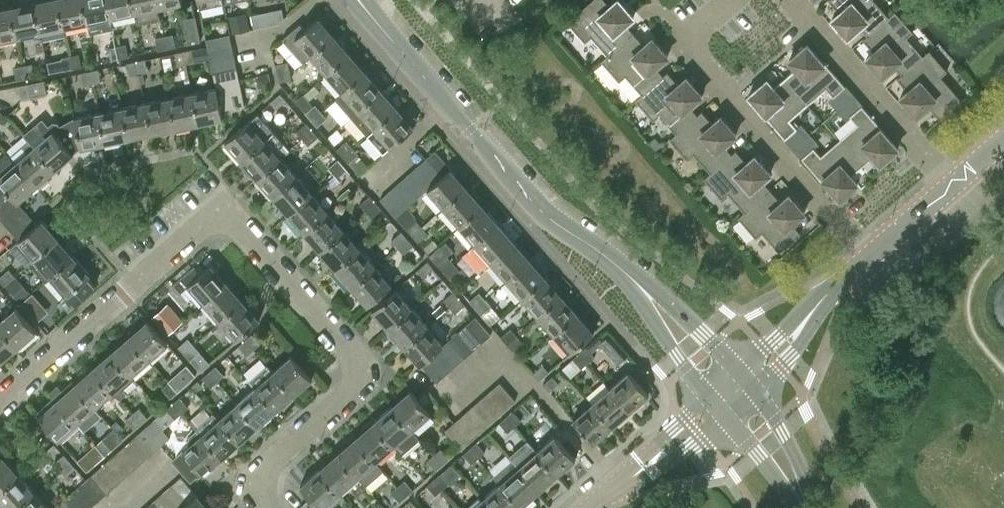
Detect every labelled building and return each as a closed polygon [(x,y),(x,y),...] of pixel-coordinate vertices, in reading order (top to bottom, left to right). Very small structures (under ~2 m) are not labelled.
[(63,27),(57,0),(40,0),(34,1),(40,32),(63,27)] [(87,22),(82,0),(57,0),(63,27),(87,22)] [(110,17),(107,0),(82,0),(87,22),(110,17)] [(133,12),(131,0),(107,0),(110,17),(133,12)] [(157,7),(156,0),(131,0),(133,12),(135,12),(137,23),(161,18),(158,7),(157,7)] [(610,5),(606,0),(590,0),(567,21),(585,41),(591,36),(607,54),(608,55),(629,36),(622,27),(634,16),(619,0),(616,0),(610,5)] [(840,12),(832,18),(848,37),(860,26),(867,34),(868,35),(889,16),(888,15),(875,0),(829,0),(840,12)] [(17,37),(40,32),(34,1),(10,6),(17,37)] [(256,4),(248,5),(251,15),(258,13),(256,4)] [(17,37),(10,6),(0,8),(0,40),(17,37)] [(277,22),(284,17),(282,8),(265,12),(268,24),(277,22)] [(907,36),(913,31),(895,10),(888,15),(889,16),(868,35),(867,34),(863,38),(874,51),(866,58),(882,76),(894,65),(901,74),(902,74),(923,55),(923,54),(907,36)] [(230,32),(248,28),(245,12),(226,16),(230,32)] [(187,43),(200,41),(195,15),(182,18),(187,43)] [(309,56),(335,34),(319,16),(303,29),(298,23),(281,39),(302,63),(309,56)] [(652,38),(644,44),(633,32),(629,36),(608,55),(607,54),(601,60),(619,80),(625,75),(642,93),(642,94),(664,75),(663,75),(656,66),(668,56),(652,38)] [(166,48),(175,46),(172,33),(163,35),(166,48)] [(232,46),(229,33),(221,34),(205,37),(207,45),(208,50),(232,46)] [(326,75),(351,52),(335,34),(309,56),(326,75)] [(157,49),(166,48),(163,35),(155,37),(157,49)] [(119,58),(128,55),(125,43),(116,45),(119,58)] [(824,61),(823,62),(807,43),(789,60),(796,67),(785,77),(808,103),(826,87),(833,96),(845,85),(824,61)] [(111,59),(119,58),(116,45),(108,47),(111,59)] [(207,45),(192,48),(192,49),(194,61),(195,62),(210,59),(208,50),(207,45)] [(211,62),(234,57),(232,46),(208,50),(210,59),(211,62)] [(194,61),(192,49),(192,48),(183,50),(185,63),(194,61)] [(941,75),(947,70),(929,49),(923,54),(923,55),(902,74),(901,74),(897,77),(908,90),(900,97),(916,115),(928,104),(941,118),(962,100),(941,75)] [(177,64),(185,63),(183,50),(174,52),(177,64)] [(341,92),(367,70),(351,52),(326,75),(341,92)] [(71,67),(81,65),(79,53),(69,55),(71,67)] [(63,69),(71,67),(69,55),(61,56),(61,59),(47,62),(49,72),(63,69)] [(213,74),(237,69),(234,57),(211,62),(213,74)] [(147,71),(145,59),(145,58),(136,60),(141,83),(145,82),(143,72),(147,71)] [(137,83),(141,83),(136,60),(127,62),(130,75),(135,74),(137,83)] [(276,72),(289,70),(288,61),(275,64),(276,72)] [(25,77),(34,75),(32,63),(23,64),(25,77)] [(17,79),(25,77),(23,64),(14,66),(17,79)] [(101,81),(98,69),(98,68),(88,70),(91,83),(101,81)] [(216,86),(239,81),(237,69),(213,74),(216,86)] [(83,84),(91,83),(88,70),(80,71),(83,84)] [(278,81),(291,78),(289,70),(276,72),(278,81)] [(350,116),(382,88),(367,70),(341,92),(335,97),(350,116)] [(686,77),(679,83),(668,71),(663,75),(664,75),(642,94),(642,93),(635,99),(653,119),(660,114),(676,132),(676,133),(698,114),(697,114),(690,105),(702,95),(686,77)] [(269,84),(267,73),(256,76),(259,87),(269,84)] [(790,119),(808,103),(785,77),(774,87),(767,79),(749,95),(765,113),(764,114),(785,138),(797,127),(790,119)] [(47,94),(44,80),(44,79),(18,85),(21,99),(47,94)] [(221,109),(244,104),(242,92),(239,81),(216,86),(218,98),(221,109)] [(216,86),(192,91),(198,122),(222,117),(221,109),(218,98),(216,86)] [(366,134),(398,106),(382,88),(350,116),(366,134)] [(191,92),(168,96),(175,127),(175,130),(192,126),(191,123),(198,122),(192,91),(191,92)] [(276,108),(286,99),(279,92),(269,101),(276,108)] [(304,94),(296,101),(303,109),(310,103),(304,94)] [(151,132),(175,127),(168,96),(145,102),(151,132)] [(127,137),(151,132),(145,102),(121,107),(127,137)] [(311,119),(321,110),(314,103),(305,112),(311,119)] [(882,129),(883,128),(861,104),(849,114),(857,123),(839,139),(862,165),(873,155),(879,163),(898,147),(882,129)] [(382,153),(414,124),(398,106),(366,134),(382,153)] [(121,107),(98,112),(104,142),(127,137),(121,107)] [(317,126),(326,117),(321,110),(311,119),(317,126)] [(721,116),(713,123),(702,110),(697,114),(698,114),(676,133),(676,132),(669,138),(688,159),(694,153),(710,171),(710,172),(732,154),(732,153),(724,145),(736,134),(721,116)] [(98,112),(73,117),(79,145),(80,147),(104,142),(98,112)] [(240,159),(273,130),(257,112),(224,140),(240,159)] [(35,125),(23,135),(28,140),(53,169),(72,153),(71,152),(75,149),(79,145),(73,117),(64,122),(60,124),(58,121),(52,120),(47,125),(44,127),(35,125)] [(301,137),(311,128),(306,122),(296,131),(301,137)] [(308,144),(318,136),(311,128),(301,137),(308,144)] [(279,156),(288,148),(273,130),(240,159),(256,177),(279,156)] [(655,150),(662,143),(655,136),(648,142),(655,150)] [(342,155),(352,146),(346,139),(336,148),(342,155)] [(851,175),(862,165),(839,139),(821,154),(813,146),(801,156),(822,181),(823,180),(839,198),(857,182),(851,175)] [(46,175),(53,169),(28,140),(22,145),(27,151),(15,161),(36,185),(36,184),(41,186),(47,180),(46,175)] [(354,156),(358,152),(352,146),(342,155),(348,161),(360,176),(366,170),(354,156)] [(755,155),(747,162),(736,149),(732,153),(732,154),(710,172),(710,171),(704,177),(722,198),(728,192),(744,210),(745,211),(766,193),(766,192),(758,184),(771,173),(755,155)] [(15,161),(6,150),(0,156),(0,182),(4,187),(12,196),(17,201),(36,185),(15,161)] [(424,158),(440,176),(449,168),(433,150),(424,158)] [(295,174),(279,156),(256,177),(272,195),(295,174)] [(333,173),(343,165),(337,158),(327,167),(333,173)] [(431,184),(440,176),(424,158),(415,166),(431,184)] [(339,180),(349,172),(343,165),(333,173),(339,180)] [(426,188),(431,184),(415,166),(406,174),(422,192),(426,188)] [(442,207),(466,186),(449,168),(440,176),(431,184),(426,188),(442,207)] [(287,213),(311,192),(295,174),(272,195),(287,213)] [(413,200),(422,192),(406,174),(398,182),(413,200)] [(405,208),(413,200),(398,182),(389,190),(405,208)] [(458,225),(482,204),(466,186),(442,207),(458,225)] [(12,196),(4,187),(0,190),(0,207),(12,196)] [(789,194),(781,201),(770,188),(766,192),(766,193),(745,211),(744,210),(738,216),(756,237),(762,231),(779,251),(801,232),(792,222),(804,212),(789,194)] [(395,216),(405,208),(389,190),(379,198),(395,216)] [(303,231),(327,210),(311,192),(287,213),(303,231)] [(365,210),(375,201),(369,194),(359,203),(365,210)] [(17,201),(12,196),(0,207),(0,219),(2,221),(20,205),(17,201)] [(371,217),(381,208),(375,201),(365,210),(371,217)] [(474,243),(498,223),(482,204),(458,225),(474,243)] [(9,230),(28,214),(20,205),(2,221),(9,230)] [(319,249),(343,229),(327,210),(303,231),(319,249)] [(18,239),(36,223),(28,214),(9,230),(18,239)] [(34,258),(57,238),(41,219),(36,223),(18,239),(9,247),(26,265),(34,258)] [(412,234),(421,225),(415,219),(406,227),(412,234)] [(491,262),(514,242),(498,223),(474,243),(469,248),(485,267),(491,262)] [(417,240),(427,232),(421,225),(412,234),(417,240)] [(335,267),(358,246),(343,229),(319,249),(335,267)] [(397,246),(406,237),(401,231),(391,239),(397,246)] [(402,252),(412,244),(406,237),(397,246),(402,252)] [(57,238),(34,258),(50,276),(73,255),(57,238)] [(432,238),(422,247),(427,252),(437,244),(432,238)] [(506,279),(529,259),(514,242),(491,262),(506,279)] [(351,286),(375,265),(358,246),(335,267),(351,286)] [(439,246),(429,254),(437,263),(447,255),(439,246)] [(90,274),(76,259),(73,255),(50,276),(65,293),(61,298),(69,307),(94,285),(87,276),(90,274)] [(443,270),(453,262),(447,255),(437,263),(443,270)] [(522,297),(545,277),(529,259),(506,279),(522,297)] [(423,276),(433,267),(427,260),(417,269),(423,276)] [(449,277),(459,269),(453,262),(443,270),(449,277)] [(204,302),(227,282),(211,263),(201,272),(194,264),(172,284),(179,293),(189,285),(204,302)] [(367,303),(391,283),(375,265),(351,286),(367,303)] [(14,276),(8,269),(0,276),(0,279),(4,284),(14,276)] [(30,293),(14,276),(4,284),(20,302),(30,293)] [(538,315),(561,295),(545,277),(522,297),(538,315)] [(220,320),(243,300),(227,282),(204,302),(220,320)] [(170,284),(163,291),(171,299),(178,293),(170,284)] [(387,328),(411,307),(395,288),(371,309),(387,328)] [(449,305),(458,297),(453,290),(443,298),(449,305)] [(35,295),(36,295),(32,291),(30,293),(20,302),(23,306),(22,306),(36,321),(48,311),(35,295)] [(475,306),(484,298),(478,291),(469,300),(475,306)] [(554,333),(577,313),(561,295),(538,315),(554,333)] [(455,312),(465,304),(458,297),(449,305),(455,312)] [(481,313),(490,305),(484,298),(475,306),(481,313)] [(236,338),(259,318),(243,300),(220,320),(236,338)] [(167,302),(152,316),(167,333),(170,331),(177,324),(182,320),(167,302)] [(445,309),(440,303),(432,311),(436,316),(445,309)] [(35,329),(15,306),(0,319),(0,326),(17,346),(35,329)] [(403,345),(427,324),(411,307),(387,328),(403,345)] [(570,351),(593,331),(577,313),(554,333),(570,351)] [(481,341),(490,333),(475,315),(466,323),(481,341)] [(148,359),(167,343),(147,319),(128,336),(148,359)] [(472,349),(481,341),(466,323),(457,331),(472,349)] [(439,347),(443,343),(427,324),(403,345),(419,364),(420,363),(429,355),(439,347)] [(17,346),(0,326),(0,360),(17,346)] [(507,343),(516,334),(510,327),(501,336),(507,343)] [(463,357),(472,349),(457,331),(448,339),(463,357)] [(254,348),(260,343),(252,333),(245,339),(254,348)] [(617,363),(627,354),(608,333),(602,339),(598,334),(586,345),(579,351),(587,361),(594,355),(591,351),(600,344),(617,363)] [(512,349),(522,341),(516,334),(507,343),(512,349)] [(130,375),(148,359),(128,336),(110,352),(130,375)] [(184,352),(193,344),(188,337),(178,345),(184,352)] [(247,354),(254,348),(245,339),(238,344),(247,354)] [(454,365),(463,357),(448,339),(443,343),(439,347),(454,365)] [(190,359),(199,351),(193,344),(184,352),(190,359)] [(445,373),(454,365),(439,347),(429,355),(445,373)] [(581,367),(587,361),(579,351),(572,357),(581,367)] [(110,352),(92,367),(112,391),(113,390),(120,398),(127,391),(123,387),(133,378),(130,375),(110,352)] [(293,393),(311,377),(291,354),(273,370),(293,393)] [(435,381),(445,373),(429,355),(420,363),(435,381)] [(266,363),(248,379),(254,386),(275,409),(293,393),(273,370),(266,363)] [(217,380),(224,374),(216,364),(209,370),(217,380)] [(538,379),(548,370),(542,364),(533,372),(538,379)] [(94,406),(112,391),(92,367),(75,382),(73,383),(94,406)] [(180,370),(175,374),(183,383),(188,379),(180,370)] [(210,386),(217,380),(209,370),(202,376),(210,386)] [(629,409),(648,393),(628,370),(609,386),(629,409)] [(176,390),(183,384),(183,383),(175,374),(168,381),(176,390)] [(548,390),(558,381),(552,374),(542,383),(548,390)] [(73,383),(75,382),(71,378),(52,395),(56,399),(55,399),(75,423),(94,406),(73,383)] [(170,396),(176,390),(168,381),(161,387),(170,396)] [(505,408),(514,399),(499,381),(489,389),(505,408)] [(257,425),(275,409),(254,386),(236,402),(257,425)] [(611,425),(629,409),(609,386),(591,402),(611,425)] [(411,428),(429,412),(408,389),(390,405),(411,428)] [(496,415),(505,408),(489,389),(481,397),(496,415)] [(418,397),(426,406),(433,399),(425,391),(418,397)] [(181,411),(188,405),(179,396),(172,402),(181,411)] [(487,423),(496,415),(481,397),(471,405),(487,423)] [(58,438),(75,423),(55,399),(37,415),(58,438)] [(174,417),(181,411),(172,402),(166,408),(174,417)] [(239,441),(257,425),(236,402),(219,418),(218,418),(239,441)] [(593,441),(611,425),(591,402),(573,418),(593,441)] [(411,428),(390,405),(372,420),(393,444),(401,453),(419,438),(411,428)] [(478,431),(487,423),(471,405),(462,413),(478,431)] [(140,422),(147,416),(139,406),(132,413),(140,422)] [(515,424),(521,418),(513,408),(506,414),(515,424)] [(218,418),(219,418),(213,411),(195,427),(196,428),(196,429),(220,456),(239,441),(218,418)] [(134,428),(140,422),(132,413),(126,418),(134,428)] [(469,439),(478,431),(462,413),(453,420),(469,439)] [(508,430),(515,424),(506,414),(500,420),(508,430)] [(159,445),(169,437),(153,419),(144,427),(159,445)] [(375,460),(393,444),(372,420),(354,436),(375,460)] [(460,447),(469,439),(453,420),(444,428),(460,447)] [(33,439),(43,430),(37,424),(27,432),(33,439)] [(113,427),(103,437),(112,447),(122,438),(113,427)] [(151,453),(159,445),(144,427),(135,435),(151,453)] [(202,473),(220,456),(196,429),(188,435),(189,436),(189,444),(175,456),(193,477),(200,471),(202,473)] [(557,472),(575,456),(572,452),(562,441),(555,433),(536,449),(557,472)] [(141,461),(151,453),(135,435),(126,443),(141,461)] [(375,460),(354,436),(336,452),(357,476),(364,485),(382,469),(375,460)] [(569,436),(562,441),(572,452),(579,447),(569,436)] [(103,454),(112,447),(103,437),(95,445),(103,454)] [(536,449),(527,439),(509,455),(512,458),(511,458),(538,489),(557,472),(536,449)] [(478,457),(485,451),(476,441),(470,447),(478,457)] [(133,468),(141,461),(126,443),(117,450),(133,468)] [(98,459),(103,454),(95,445),(89,450),(98,459)] [(441,463),(448,457),(440,447),(433,454),(441,463)] [(471,463),(478,457),(470,447),(463,454),(471,463)] [(124,476),(133,468),(117,450),(108,458),(124,476)] [(339,491),(357,476),(336,452),(318,468),(339,491)] [(60,468),(69,460),(64,453),(54,461),(60,468)] [(18,473),(1,454),(0,456),(0,488),(18,473)] [(435,468),(441,463),(433,454),(427,459),(435,468)] [(114,484),(124,476),(108,458),(99,467),(114,484)] [(520,505),(538,489),(511,458),(493,475),(499,481),(520,505)] [(66,475),(75,467),(69,460),(60,468),(66,475)] [(105,492),(114,484),(99,467),(90,474),(105,492)] [(320,507),(339,491),(318,468),(300,484),(320,507)] [(33,491),(18,473),(0,488),(0,501),(6,507),(14,507),(33,491)] [(442,488),(448,482),(440,473),(434,478),(442,488)] [(97,500),(105,492),(90,474),(81,482),(97,500)] [(187,502),(196,494),(180,476),(171,484),(187,502)] [(435,494),(442,488),(434,478),(426,485),(435,494)] [(405,494),(412,488),(404,479),(397,485),(405,494)] [(520,505),(499,481),(481,497),(491,507),(516,507),(520,505)] [(88,507),(97,500),(81,482),(72,490),(88,507)] [(187,502),(171,484),(162,491),(177,507),(180,507),(187,502)] [(399,500),(405,494),(397,485),(391,491),(399,500)] [(88,507),(72,490),(63,498),(72,507),(87,507),(88,507)] [(33,491),(14,507),(48,507),(33,491)] [(162,491),(154,499),(162,507),(177,507),(162,491)] [(197,493),(196,494),(187,502),(180,507),(210,507),(197,493)] [(481,497),(468,507),(491,507),(481,497)] [(63,498),(54,506),(56,507),(72,507),(63,498)] [(154,499),(144,507),(146,507),(162,507),(154,499)] [(314,500),(309,504),(313,507),(320,507),(314,500)]
